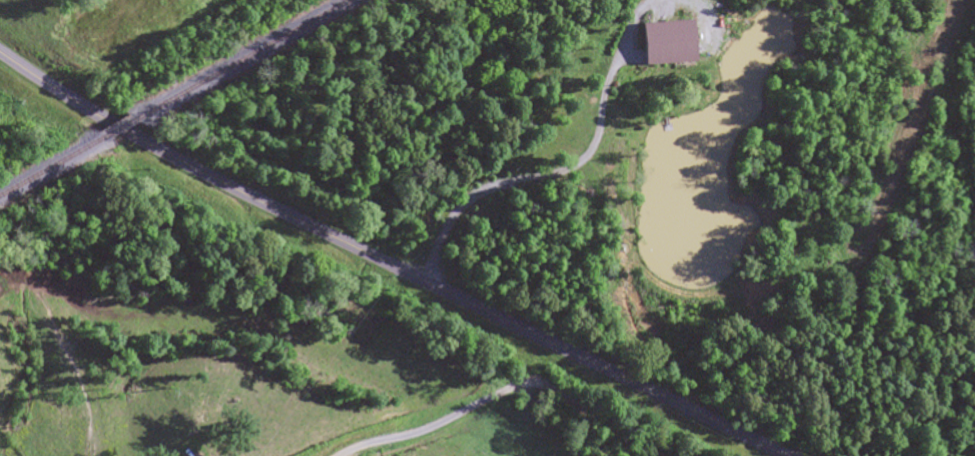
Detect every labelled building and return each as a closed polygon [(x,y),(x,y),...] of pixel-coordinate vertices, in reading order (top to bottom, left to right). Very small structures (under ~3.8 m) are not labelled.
[(642,21),(694,16),(698,61),(647,66),(642,21)]
